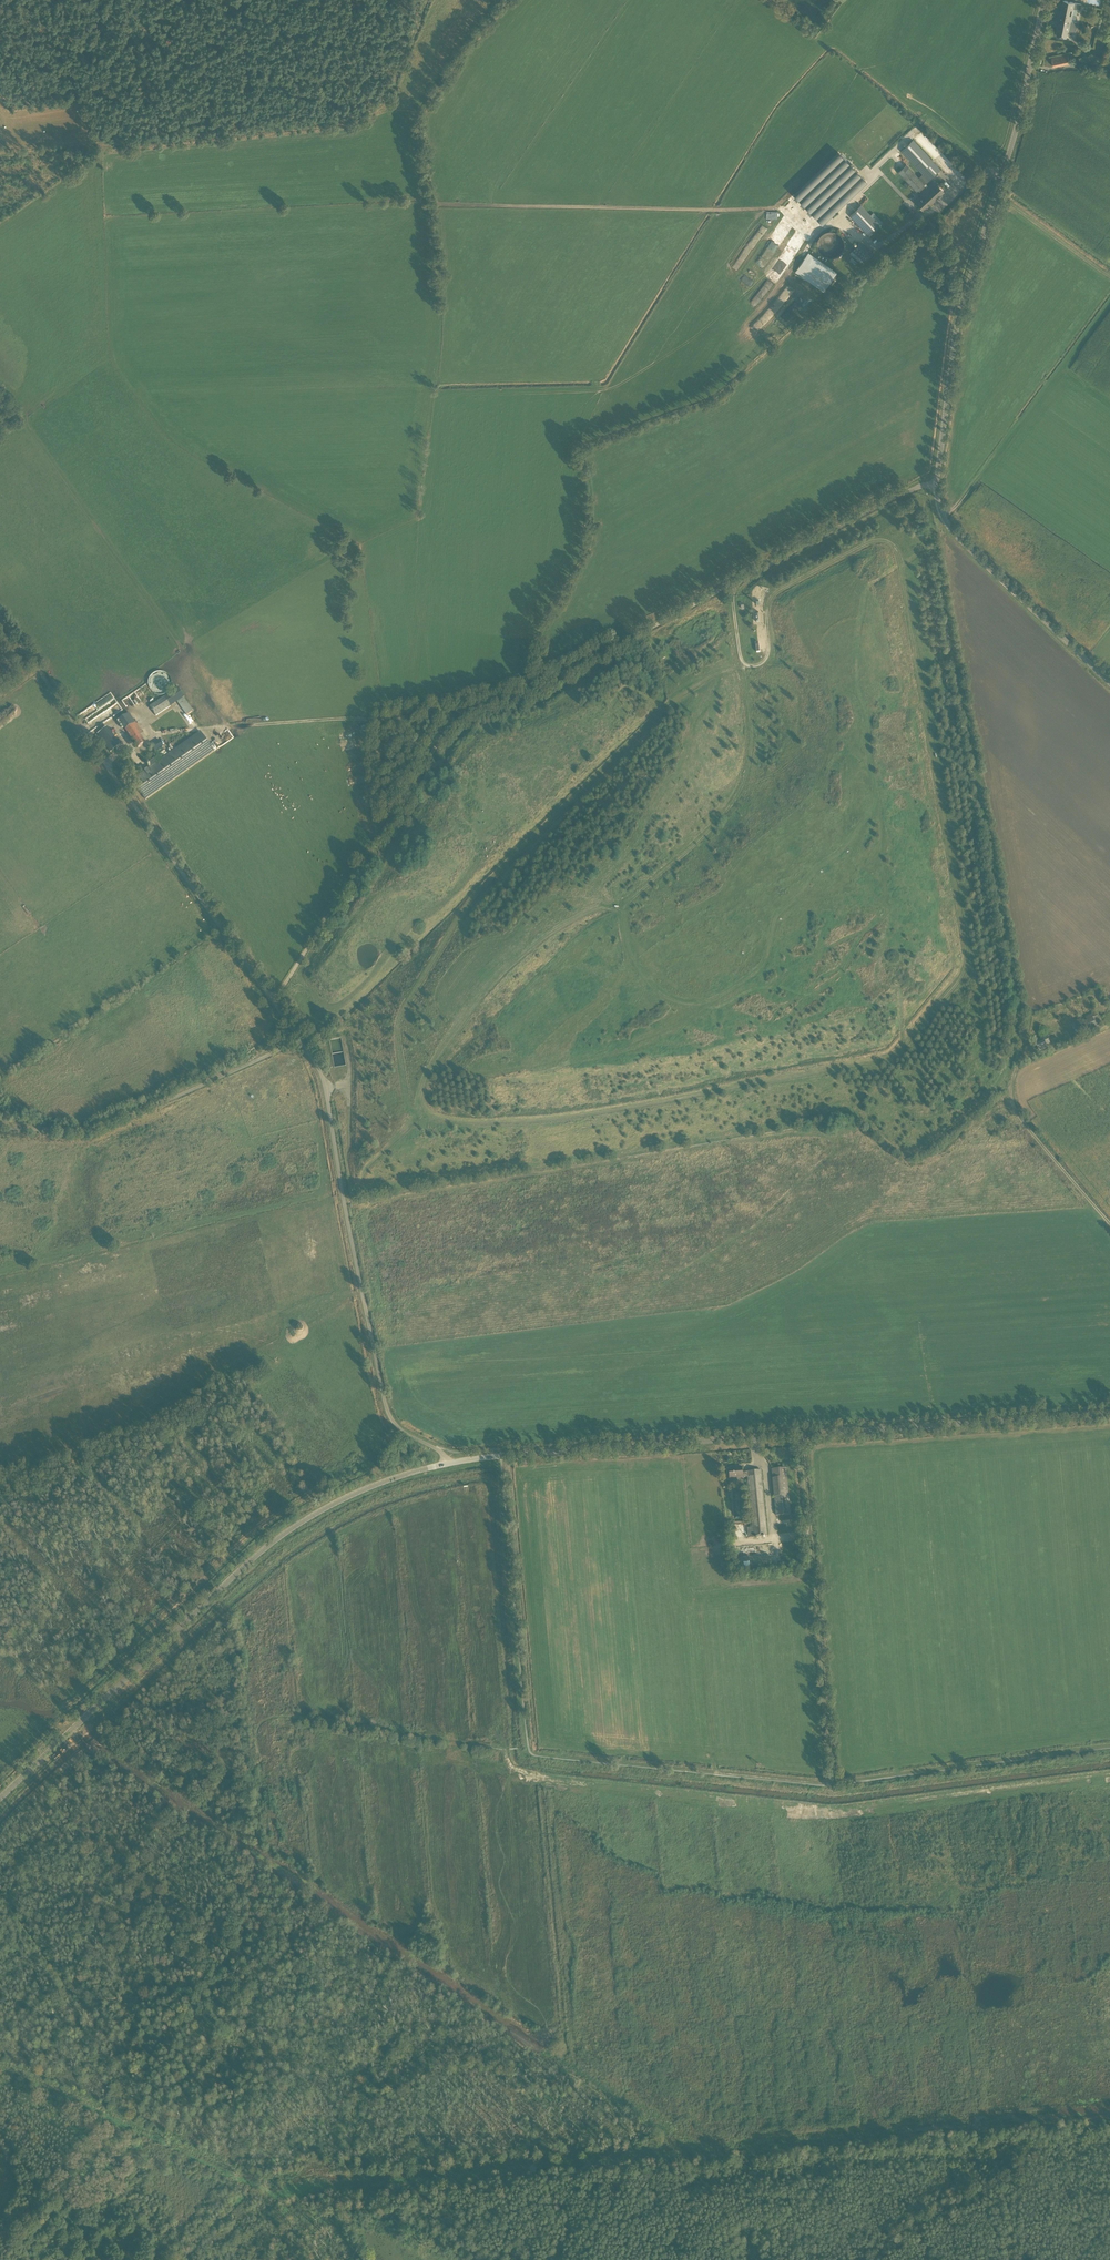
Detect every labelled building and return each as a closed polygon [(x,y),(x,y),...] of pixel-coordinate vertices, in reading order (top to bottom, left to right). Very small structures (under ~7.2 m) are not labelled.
[(1079,4),(1063,0),(1057,27),(1058,27),(1057,35),(1067,38),(1068,30),(1069,30),(1076,31),(1078,22),(1071,21),(1073,9),(1080,10),(1082,4),(1079,4)] [(1061,57),(1062,65),(1070,63),(1068,56),(1061,57)] [(1054,67),(1062,65),(1061,57),(1052,59),(1054,67)] [(916,140),(929,154),(936,147),(923,133),(916,140)] [(922,173),(918,178),(906,164),(898,172),(917,191),(918,190),(921,193),(919,194),(922,197),(916,203),(923,211),(944,191),(933,180),(926,187),(924,185),(925,184),(929,180),(940,169),(913,140),(901,151),(922,173)] [(850,196),(868,179),(841,150),(796,192),(824,221),(840,206),(841,207),(851,197),(850,196)] [(869,236),(880,225),(861,205),(849,216),(869,236)] [(843,254),(837,232),(818,237),(824,259),(843,254)] [(859,241),(849,252),(862,263),(871,252),(859,241)] [(824,291),(837,272),(807,252),(794,272),(824,291)] [(759,298),(760,299),(771,284),(765,280),(751,299),(756,302),(759,298)] [(784,293),(786,297),(796,293),(793,286),(786,289),(787,292),(784,293)] [(802,308),(796,301),(778,317),(785,324),(802,308)] [(164,696),(149,706),(156,715),(171,706),(164,696)] [(119,720),(138,748),(145,743),(140,735),(143,733),(129,713),(119,720)] [(118,745),(106,726),(96,732),(108,751),(118,745)] [(200,732),(156,763),(154,759),(149,762),(151,766),(132,780),(145,800),(214,751),(200,732)] [(163,737),(168,743),(172,739),(167,734),(163,737)] [(155,752),(164,746),(159,739),(150,745),(155,752)] [(364,780),(358,782),(360,789),(364,788),(365,792),(367,791),(364,780)] [(1036,1045),(1039,1051),(1047,1048),(1045,1043),(1049,1041),(1050,1043),(1048,1036),(1042,1038),(1043,1041),(1036,1045)] [(16,1102),(23,1110),(28,1106),(22,1098),(16,1102)] [(742,1467),(737,1468),(734,1468),(734,1469),(729,1470),(729,1479),(743,1478),(748,1477),(752,1527),(747,1527),(747,1538),(753,1537),(753,1536),(767,1535),(761,1470),(747,1471),(747,1472),(742,1472),(742,1467)] [(790,1514),(786,1468),(772,1469),(776,1516),(790,1514)] [(752,1567),(751,1559),(742,1559),(743,1567),(752,1567)]
